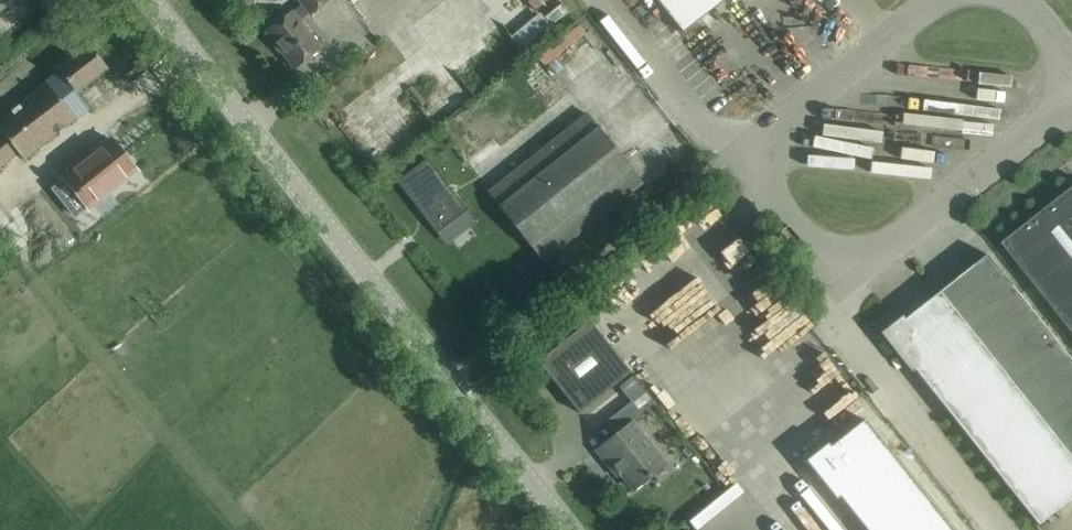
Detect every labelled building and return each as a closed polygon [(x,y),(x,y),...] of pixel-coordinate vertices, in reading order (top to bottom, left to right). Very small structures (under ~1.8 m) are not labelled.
[(8,5),(15,0),(0,0),(0,12),(8,5)] [(329,0),(298,0),(302,4),(292,12),(265,32),(294,68),(311,55),(321,48),(300,21),(310,14),(329,0)] [(581,2),(580,0),(551,0),(553,4),(524,25),(533,37),(581,2)] [(723,0),(658,0),(683,31),(723,0)] [(90,81),(107,68),(89,44),(71,59),(57,69),(61,74),(0,123),(0,167),(16,153),(22,161),(74,119),(55,95),(70,84),(76,92),(90,81)] [(457,124),(483,145),(491,135),(465,113),(457,124)] [(597,127),(586,113),(487,190),(544,261),(642,183),(630,169),(631,168),(597,126),(597,127)] [(503,133),(481,148),(488,158),(510,143),(503,133)] [(136,170),(111,139),(94,152),(91,150),(67,169),(69,172),(63,177),(65,179),(53,188),(69,208),(74,215),(86,206),(88,208),(136,170)] [(426,156),(396,179),(438,231),(467,207),(426,156)] [(1071,326),(1071,185),(999,242),(1068,329),(1071,326)] [(1055,510),(1071,497),(1071,361),(986,254),(886,333),(1038,524),(1055,510)] [(725,328),(735,321),(722,304),(697,322),(724,358),(739,347),(725,328)] [(508,322),(517,315),(509,306),(500,313),(508,322)] [(579,413),(630,371),(589,320),(538,361),(579,413)] [(771,376),(725,411),(732,419),(777,385),(771,376)] [(651,476),(665,464),(632,424),(643,415),(630,400),(622,408),(605,421),(616,435),(597,450),(611,467),(614,465),(633,489),(651,476)] [(866,421),(808,462),(838,500),(842,497),(868,529),(953,529),(866,421)] [(743,478),(769,462),(760,447),(734,463),(743,478)]
